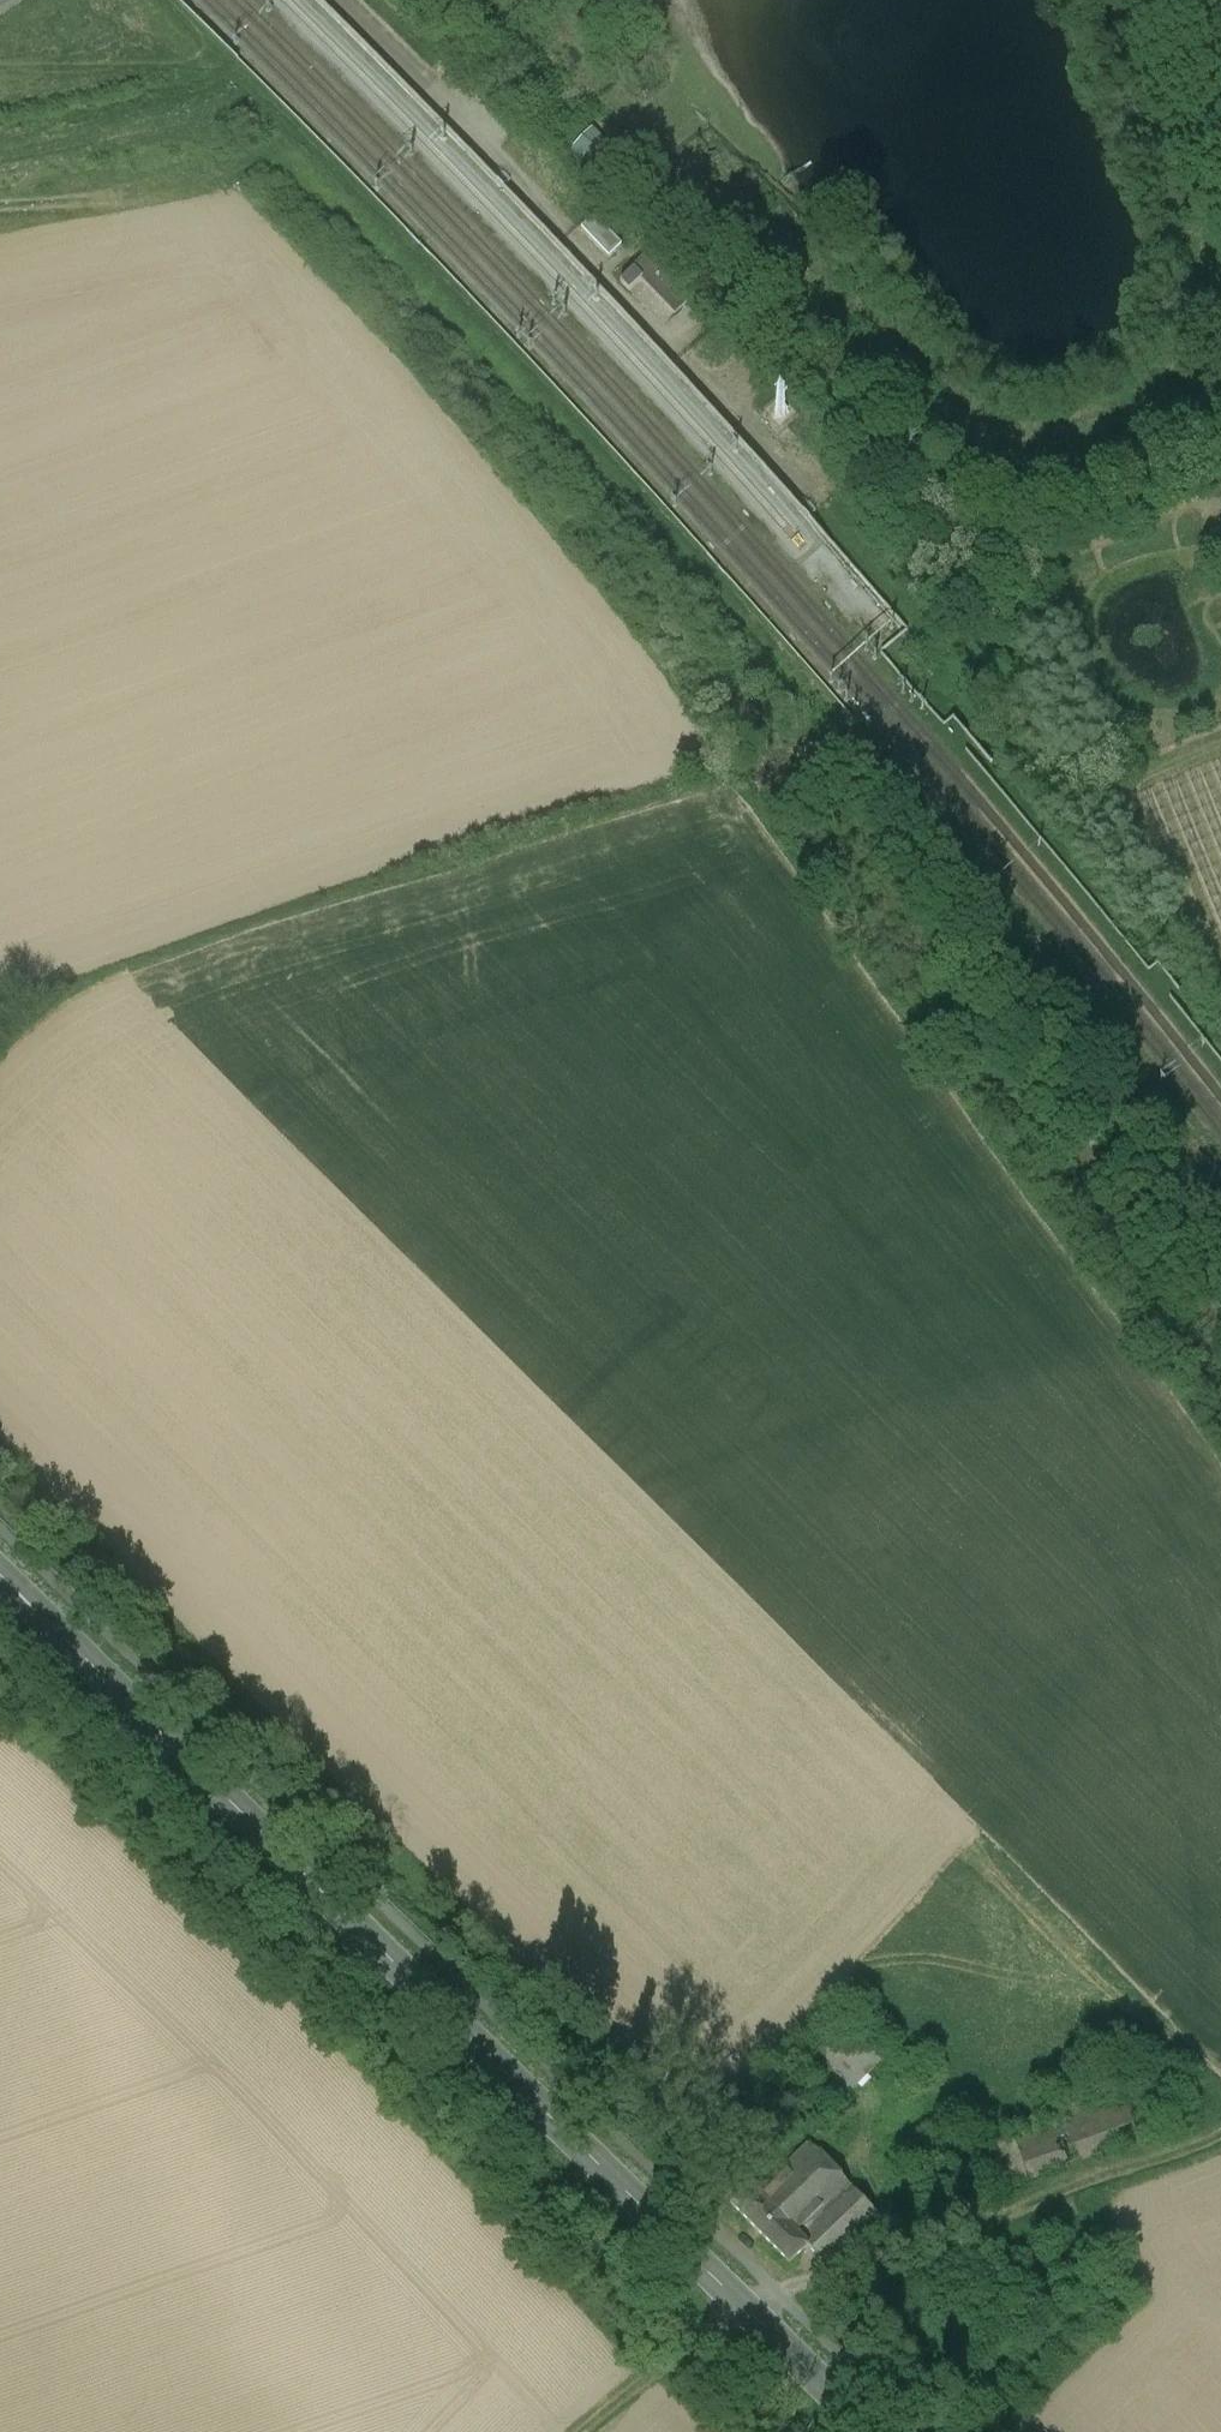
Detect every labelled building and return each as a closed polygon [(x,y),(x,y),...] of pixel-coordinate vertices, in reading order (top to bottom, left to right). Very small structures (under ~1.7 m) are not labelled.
[(601,174),(618,156),(591,129),(574,147),(601,174)] [(581,230),(608,258),(621,246),(594,218),(581,230)] [(675,317),(696,297),(652,251),(633,268),(634,270),(621,282),(629,292),(641,281),(675,317)] [(815,380),(825,390),(836,378),(827,369),(815,380)] [(838,2017),(801,2055),(844,2100),(881,2062),(838,2017)] [(1128,2063),(1052,2090),(1063,2120),(1139,2093),(1128,2063)] [(1063,2120),(1013,2138),(1028,2182),(1154,2137),(1139,2093),(1063,2120)] [(1013,2138),(979,2150),(995,2193),(1028,2182),(1013,2138)] [(876,2214),(809,2145),(758,2196),(808,2247),(807,2247),(824,2265),(876,2214)] [(758,2196),(749,2188),(731,2206),(789,2265),(807,2247),(808,2247),(758,2196)]
